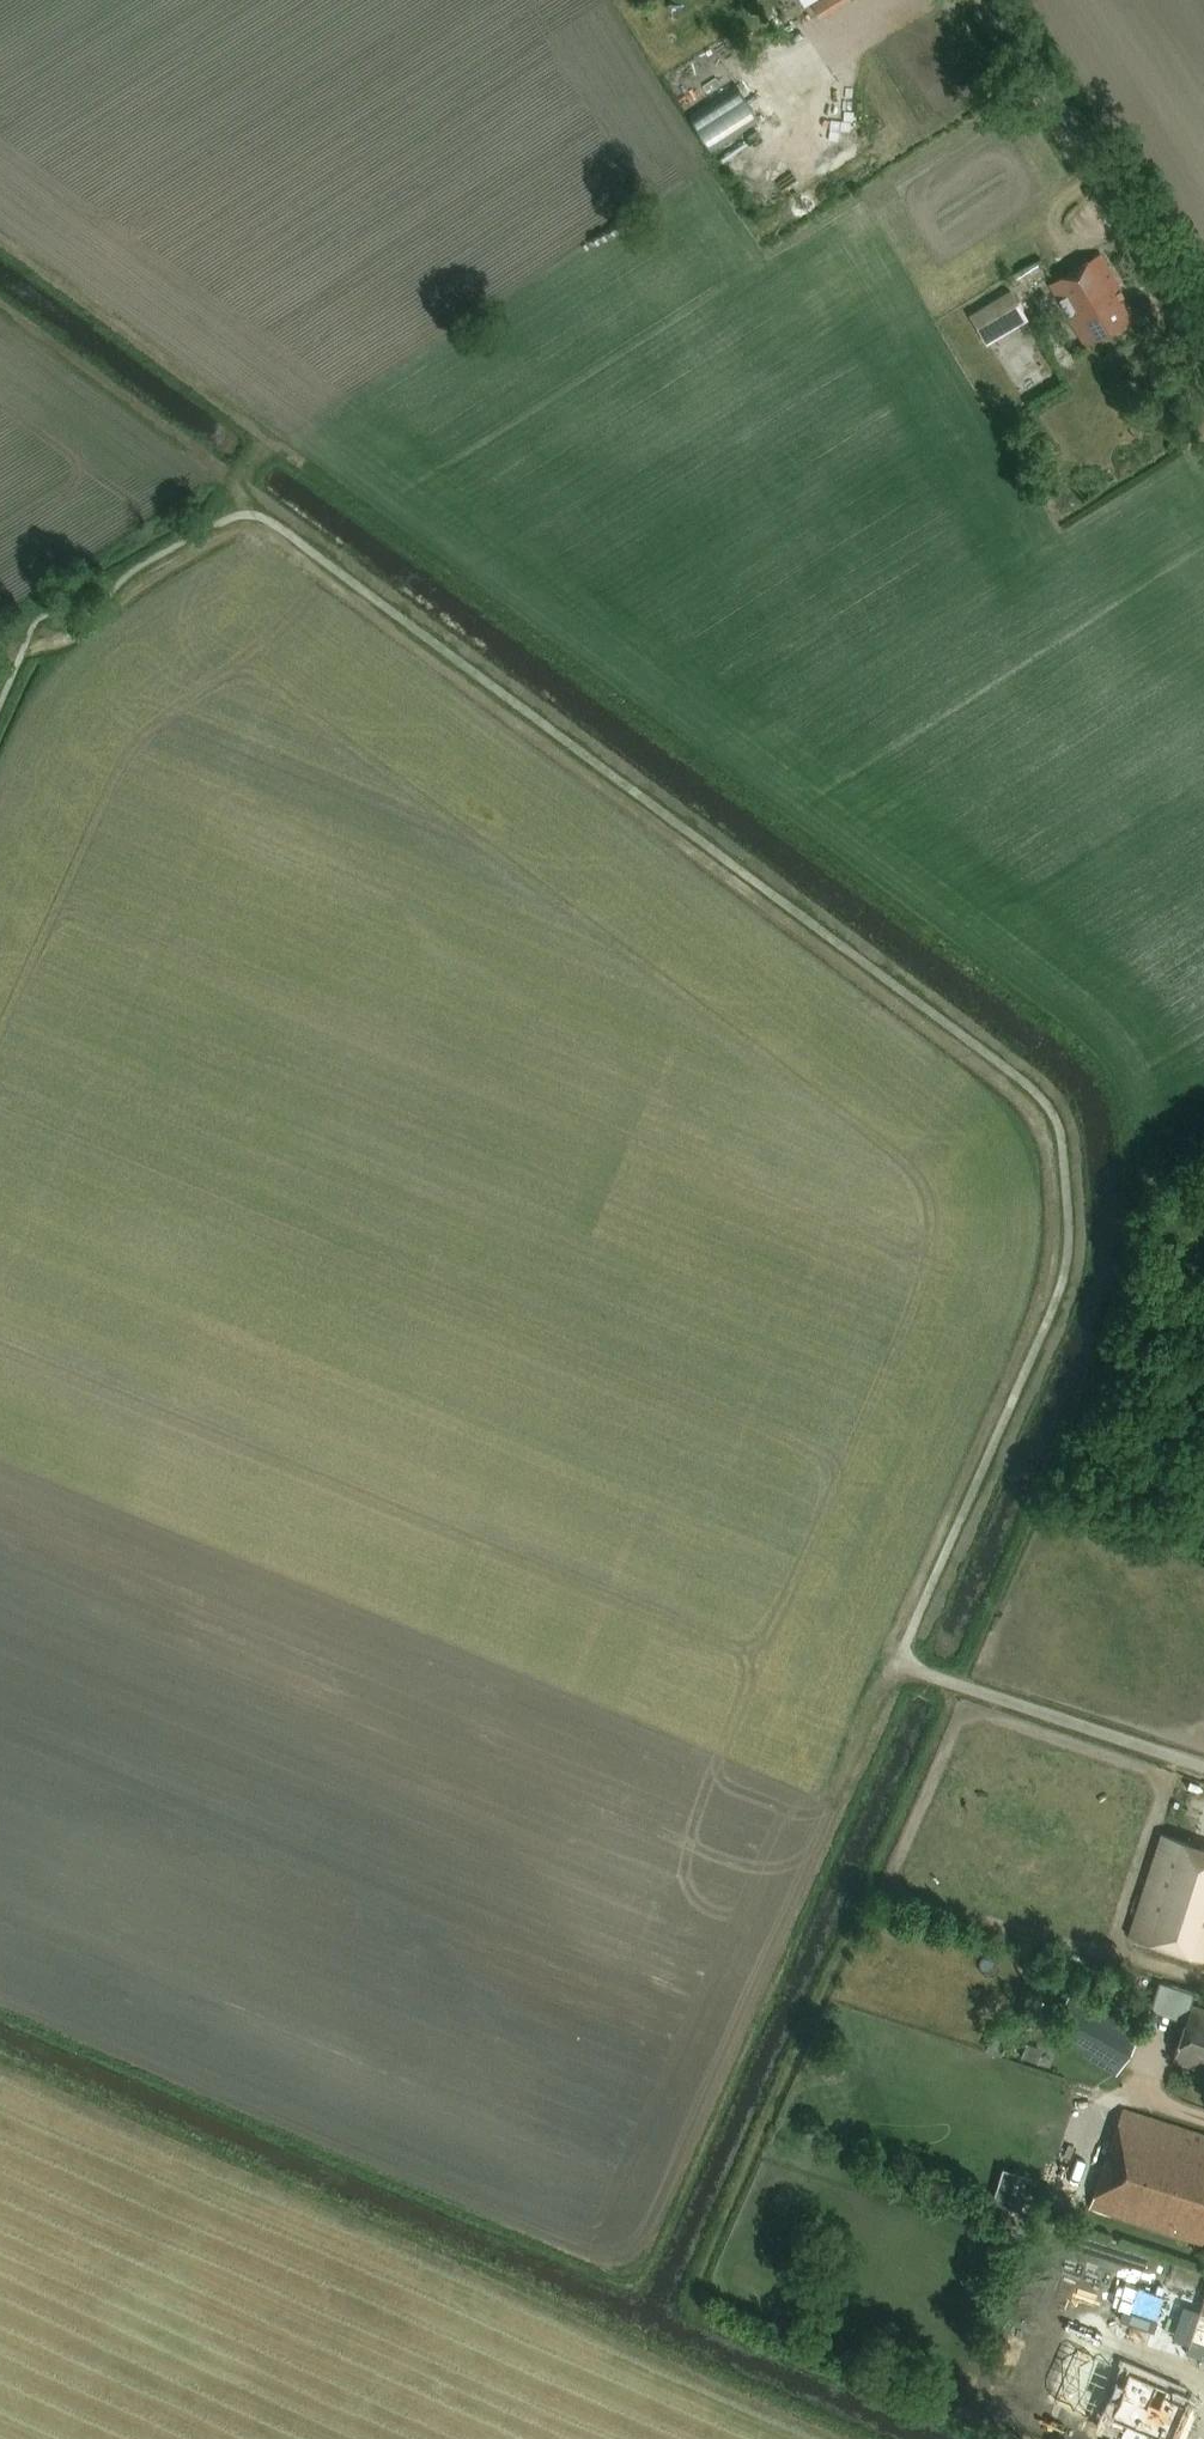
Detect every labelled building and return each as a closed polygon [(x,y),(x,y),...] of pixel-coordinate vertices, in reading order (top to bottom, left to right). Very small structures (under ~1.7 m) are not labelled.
[(666,8),(667,18),(677,16),(675,7),(666,8)] [(1052,287),(1085,348),(1136,319),(1100,257),(1052,287)] [(1009,292),(967,318),(982,342),(1024,316),(1009,292)] [(1128,1938),(1203,1962),(1203,1849),(1161,1835),(1128,1938)] [(1116,2076),(1141,2034),(1070,1995),(1045,2037),(1116,2076)] [(1190,2007),(1172,2062),(1203,2072),(1203,2012),(1190,2007)] [(1023,2046),(1019,2059),(1037,2064),(1041,2051),(1023,2046)] [(1122,2111),(1088,2209),(1203,2247),(1203,2137),(1122,2111)] [(1144,2349),(1163,2288),(1025,2247),(1006,2307),(1144,2349)] [(1126,2373),(1104,2423),(1120,2430),(1116,2438),(1145,2438),(1147,2435),(1155,2438),(1169,2438),(1184,2404),(1166,2397),(1169,2391),(1126,2373)]
